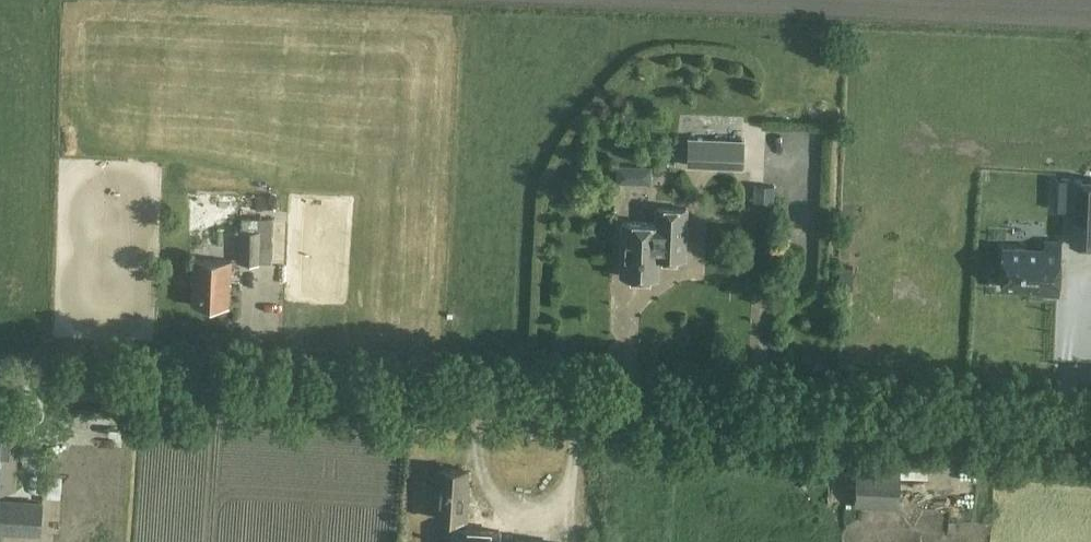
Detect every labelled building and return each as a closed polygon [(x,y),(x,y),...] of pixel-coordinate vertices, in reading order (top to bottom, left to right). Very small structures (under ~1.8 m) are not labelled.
[(689,138),(688,165),(743,167),(744,140),(689,138)] [(1055,209),(1073,210),(1074,179),(1057,178),(1055,209)] [(1074,179),(1073,210),(1071,244),(1090,245),(1090,179),(1074,179)] [(773,203),(774,186),(759,185),(758,202),(773,203)] [(623,222),(621,276),(656,278),(657,261),(664,259),(684,259),(686,209),(657,208),(656,224),(623,222)] [(240,228),(239,262),(271,263),(273,217),(242,217),(242,229),(240,228)] [(1003,247),(1001,287),(1038,289),(1037,292),(1058,293),(1061,242),(1045,242),(1045,249),(1003,247)] [(230,282),(231,260),(192,258),(191,281),(192,281),(191,305),(228,306),(229,282),(230,282)] [(16,490),(18,437),(0,436),(0,489),(16,490)] [(891,468),(856,467),(855,508),(899,509),(901,461),(891,460),(891,468)] [(466,520),(468,501),(465,500),(468,470),(439,468),(436,518),(466,520)] [(43,501),(0,499),(0,535),(10,536),(10,541),(42,541),(43,501)]
